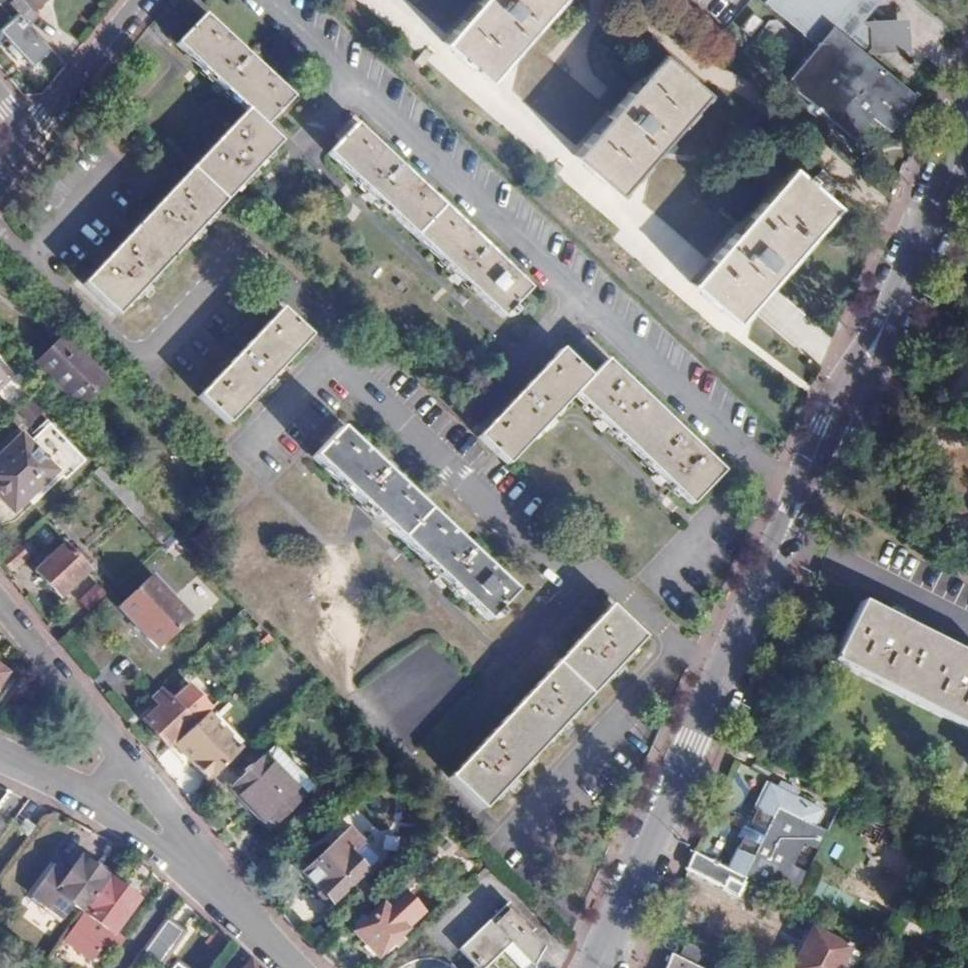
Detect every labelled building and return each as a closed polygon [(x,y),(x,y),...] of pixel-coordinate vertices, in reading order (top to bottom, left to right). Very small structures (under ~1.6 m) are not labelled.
[(5,0),(1,0),(0,1),(0,25),(0,36),(26,64),(46,47),(25,23),(5,0)] [(25,23),(36,13),(33,9),(43,0),(5,0),(25,23)] [(439,41),(484,82),(523,40),(558,0),(476,0),(439,41)] [(761,2),(812,45),(781,83),(849,138),(867,118),(886,134),(915,99),(865,57),(871,51),(869,30),(862,25),(878,6),(875,3),(872,1),(874,0),(763,0),(761,2)] [(746,37),(759,21),(751,13),(737,29),(746,37)] [(243,111),(188,170),(220,200),(276,142),(260,127),(287,97),(202,16),(173,45),(243,111)] [(426,45),(416,54),(412,59),(418,64),(422,60),(431,50),(426,45)] [(613,196),(651,153),(703,95),(657,54),(606,113),(568,156),(613,196)] [(507,305),(525,286),(354,125),(324,157),(495,318),(501,311),(504,314),(510,308),(507,305)] [(770,189),(788,169),(770,153),(752,173),(770,189)] [(553,158),(546,167),(540,173),(547,179),(561,164),(553,158)] [(750,303),(767,283),(832,208),(822,199),(834,185),(819,173),(807,186),(805,184),(809,179),(803,173),(799,178),(788,169),(770,189),(736,229),(689,283),(733,322),(750,303)] [(220,200),(188,170),(81,284),(112,313),(220,200)] [(222,423),(303,336),(275,310),(193,396),(222,423)] [(61,338),(54,345),(42,357),(34,365),(76,407),(102,380),(61,338)] [(473,439),(503,466),(573,393),(688,500),(719,468),(603,360),(586,378),(556,350),(473,439)] [(82,459),(47,424),(26,443),(18,435),(0,452),(0,501),(8,510),(23,496),(29,502),(57,476),(60,480),(82,459)] [(493,609),(509,592),(452,538),(336,430),(309,459),(482,621),(487,615),(490,617),(495,613),(493,609)] [(86,569),(73,556),(55,537),(24,565),(55,599),(86,569)] [(78,552),(73,556),(86,569),(91,565),(78,552)] [(148,577),(115,609),(154,650),(187,618),(148,577)] [(88,614),(106,594),(93,583),(75,602),(88,614)] [(856,604),(829,658),(967,729),(967,662),(856,604)] [(446,778),(479,810),(501,787),(503,789),(511,781),(509,779),(554,730),(556,732),(564,725),(562,722),(608,673),(609,674),(619,665),(617,663),(639,639),(606,608),(446,778)] [(166,752),(169,748),(187,730),(193,726),(157,690),(150,697),(157,704),(138,723),(166,752)] [(169,748),(204,785),(223,767),(187,730),(169,748)] [(262,760),(298,798),(308,788),(272,750),(262,760)] [(300,800),(298,798),(262,760),(260,758),(228,790),(267,831),(300,800)] [(778,781),(776,786),(795,797),(798,791),(778,781)] [(768,782),(756,808),(761,810),(772,785),(768,782)] [(731,872),(795,905),(827,831),(815,825),(810,823),(817,808),(795,797),(776,786),(772,785),(761,810),(756,808),(750,822),(755,824),(748,837),(743,835),(737,849),(741,851),(731,872)] [(821,810),(817,808),(810,823),(815,825),(821,810)] [(750,822),(743,835),(748,837),(755,824),(750,822)] [(331,904),(379,858),(350,828),(303,873),(331,904)] [(737,849),(727,870),(731,872),(741,851),(737,849)] [(727,870),(694,853),(686,872),(721,890),(721,891),(736,899),(745,880),(727,870)] [(104,878),(108,873),(103,869),(87,857),(84,863),(104,878)] [(79,912),(104,878),(84,863),(78,859),(64,877),(53,869),(31,900),(32,901),(58,920),(70,905),(79,912)] [(133,901),(104,878),(79,912),(59,939),(88,961),(100,945),(105,949),(114,937),(109,933),(133,901)] [(424,909),(404,889),(354,937),(376,958),(424,909)] [(58,920),(32,901),(30,905),(55,923),(58,920)] [(470,967),(493,967),(489,964),(509,945),(531,967),(538,952),(527,940),(531,935),(521,924),(516,929),(503,916),(465,952),(475,963),(470,967)] [(176,935),(179,931),(168,922),(165,926),(162,925),(143,951),(145,953),(142,959),(152,967),(156,962),(159,964),(179,937),(176,935)] [(815,927),(795,967),(845,967),(856,947),(815,927)] [(225,943),(211,930),(201,943),(215,955),(225,943)] [(120,941),(114,937),(105,949),(111,954),(120,941)] [(691,946),(686,958),(678,954),(671,967),(724,967),(726,964),(691,946)]
